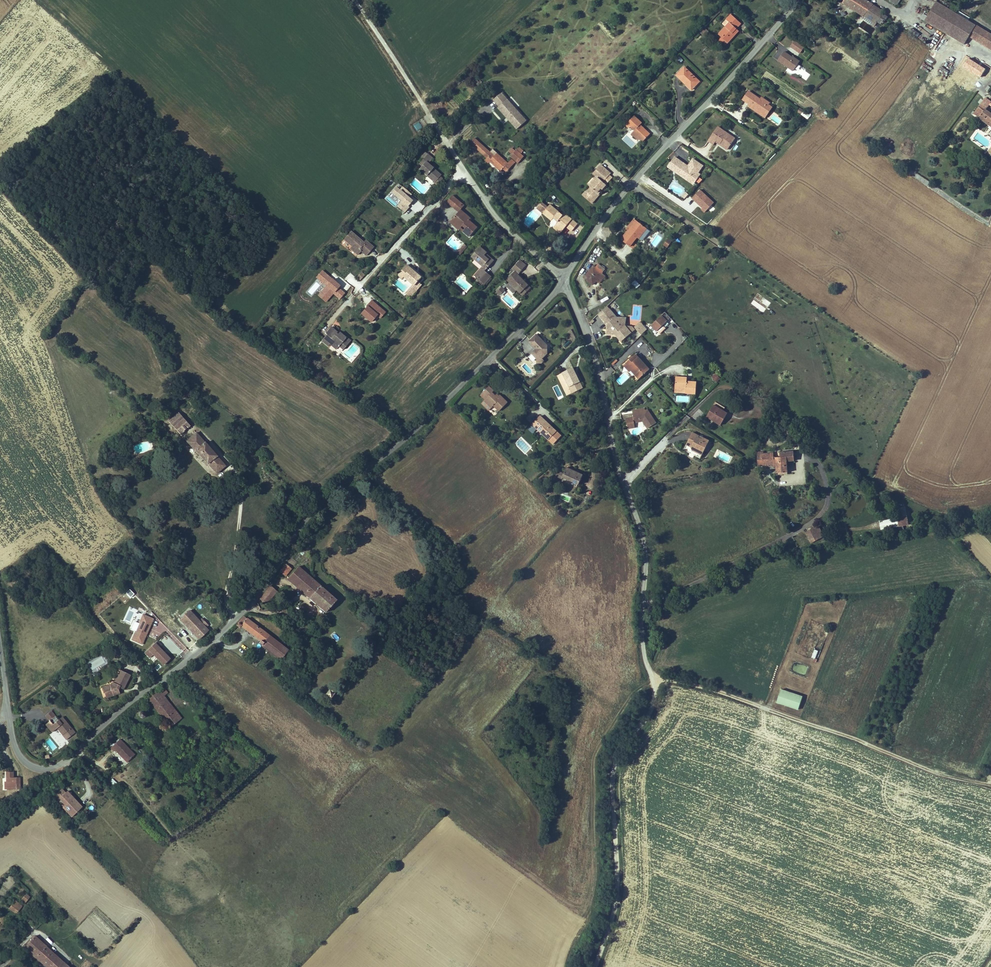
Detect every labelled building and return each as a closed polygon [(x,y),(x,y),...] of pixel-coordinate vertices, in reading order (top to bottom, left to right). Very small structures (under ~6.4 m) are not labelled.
[(885,17),(883,15),(885,12),(866,0),(856,0),(851,8),(872,21),(871,23),(874,25),(877,21),(880,23),(885,17)] [(943,6),(934,20),(929,17),(926,22),(931,25),(951,37),(963,18),(955,14),(959,8),(946,1),(943,6)] [(733,47),(744,36),(741,33),(744,29),(749,25),(740,15),(735,21),(738,24),(728,35),(730,38),(727,41),(733,47)] [(890,19),(885,17),(880,23),(885,27),(890,19)] [(963,18),(951,37),(971,49),(976,41),(990,50),(990,35),(963,18)] [(894,22),(890,19),(885,27),(890,29),(894,22)] [(801,53),(804,46),(793,40),(789,48),(801,53)] [(793,71),(800,61),(784,50),(777,60),(793,71)] [(708,80),(694,66),(685,74),(700,88),(708,80)] [(807,80),(810,73),(797,66),(795,69),(801,71),(798,76),(807,80)] [(766,104),(759,99),(757,101),(745,94),(740,102),(747,107),(746,109),(751,112),(752,110),(760,115),(765,106),(766,104)] [(536,124),(525,112),(524,114),(516,104),(517,103),(511,96),(503,103),(509,110),(508,111),(516,121),(517,120),(519,123),(518,123),(527,133),(536,124)] [(978,120),(990,129),(990,102),(978,120)] [(525,112),(517,103),(516,104),(524,114),(525,112)] [(765,106),(760,115),(752,110),(751,112),(763,119),(769,108),(765,106)] [(809,118),(811,114),(799,108),(797,113),(809,118)] [(643,113),(635,121),(639,124),(643,128),(646,131),(644,132),(648,136),(651,139),(658,132),(648,122),(650,120),(643,113)] [(715,126),(705,141),(710,144),(711,143),(713,140),(717,143),(716,144),(724,150),(730,141),(722,135),(724,133),(715,126)] [(732,138),(724,133),(722,135),(730,141),(732,138)] [(480,146),(493,158),(497,153),(484,142),(480,146)] [(493,158),(496,161),(494,164),(498,167),(499,165),(510,175),(512,172),(517,167),(506,156),(503,159),(501,157),(497,153),(493,158)] [(429,167),(426,170),(441,184),(444,186),(449,180),(447,178),(438,170),(439,169),(437,167),(435,165),(440,159),(435,154),(428,162),(431,165),(429,167)] [(531,163),(524,156),(521,160),(528,167),(531,163)] [(677,163),(673,160),(667,169),(671,172),(677,163)] [(687,182),(693,186),(698,177),(696,175),(701,168),(691,161),(687,167),(689,168),(688,169),(681,165),(675,174),(680,177),(681,176),(688,181),(687,182)] [(608,162),(600,171),(603,174),(606,176),(602,180),(601,179),(597,184),(598,185),(593,190),(592,189),(589,193),(598,201),(606,192),(604,190),(608,186),(609,187),(613,183),(610,180),(616,173),(618,171),(608,162)] [(677,163),(671,172),(667,169),(667,170),(692,187),(693,186),(687,182),(688,181),(681,176),(680,177),(675,174),(681,165),(677,163)] [(521,170),(517,167),(512,172),(516,176),(521,170)] [(438,170),(447,178),(448,176),(439,169),(438,170)] [(613,183),(619,176),(616,173),(610,180),(613,183)] [(602,180),(606,176),(603,174),(596,183),(597,184),(601,179),(602,180)] [(409,197),(410,195),(397,184),(389,193),(399,202),(395,206),(403,212),(413,201),(409,197)] [(457,205),(461,209),(466,203),(462,199),(457,205)] [(461,209),(463,211),(465,209),(469,205),(466,203),(461,209)] [(547,211),(562,223),(565,219),(569,223),(568,224),(569,224),(567,227),(574,233),(578,228),(583,232),(589,226),(575,214),(572,218),(560,208),(557,210),(551,205),(547,211)] [(474,236),(482,227),(474,220),(475,219),(469,213),(467,215),(463,211),(456,219),(464,226),(465,225),(467,227),(468,225),(471,227),(468,231),(474,236)] [(527,216),(523,223),(530,227),(534,220),(527,216)] [(464,226),(456,219),(455,221),(462,228),(464,226)] [(628,234),(635,224),(633,223),(626,233),(628,234)] [(637,241),(638,242),(646,231),(635,224),(628,234),(621,244),(630,250),(637,241)] [(648,233),(646,231),(638,242),(640,243),(648,233)] [(362,232),(355,240),(363,247),(361,249),(369,255),(372,252),(377,256),(385,247),(377,241),(375,243),(362,232)] [(666,241),(661,248),(666,250),(670,243),(666,241)] [(472,246),(470,244),(462,252),(465,254),(472,246)] [(494,252),(486,247),(478,257),(490,266),(482,276),(493,285),(499,277),(492,271),(499,262),(491,256),(493,254),(494,252)] [(491,256),(499,262),(501,260),(493,254),(491,256)] [(526,263),(518,258),(509,269),(512,271),(506,278),(521,295),(530,286),(518,272),(526,263)] [(415,266),(407,276),(411,280),(413,278),(423,286),(423,287),(427,283),(430,279),(415,266)] [(605,277),(608,273),(601,268),(598,272),(596,270),(587,282),(596,289),(600,285),(605,277)] [(359,280),(364,275),(361,272),(356,277),(359,280)] [(609,280),(605,277),(600,285),(603,287),(609,280)] [(631,284),(637,288),(640,284),(635,279),(631,284)] [(430,286),(427,283),(423,287),(423,286),(415,295),(420,299),(430,286)] [(499,296),(505,291),(501,285),(495,291),(499,296)] [(612,313),(610,310),(601,319),(604,321),(612,313)] [(652,326),(658,332),(671,317),(665,312),(662,315),(652,326)] [(612,313),(604,321),(611,328),(611,338),(621,338),(626,343),(638,330),(636,328),(630,328),(627,332),(616,321),(618,318),(612,313)] [(630,328),(629,320),(620,320),(618,318),(616,321),(627,332),(630,328)] [(645,319),(639,325),(642,327),(648,321),(645,319)] [(652,326),(648,321),(642,327),(646,331),(652,326)] [(341,327),(336,322),(332,328),(337,332),(341,327)] [(338,333),(333,339),(340,345),(342,343),(348,349),(351,345),(355,348),(360,342),(356,339),(358,337),(351,331),(350,332),(349,334),(341,327),(337,332),(338,333)] [(546,343),(539,337),(532,344),(539,351),(535,355),(540,360),(545,360),(549,355),(550,350),(545,350),(546,343)] [(653,370),(637,355),(626,367),(633,373),(634,371),(643,380),(653,370)] [(577,367),(567,372),(575,387),(585,382),(577,367)] [(690,380),(678,378),(677,389),(688,390),(688,395),(697,396),(699,384),(689,383),(690,380)] [(585,382),(575,387),(577,392),(588,387),(585,382)] [(512,406),(504,399),(502,402),(496,397),(497,395),(493,391),(485,399),(489,403),(488,405),(496,412),(497,410),(503,416),(512,406)] [(727,406),(717,401),(710,414),(717,418),(715,420),(723,424),(730,412),(725,409),(727,406)] [(496,412),(488,405),(486,407),(494,414),(496,412)] [(695,421),(703,413),(700,409),(691,416),(695,421)] [(187,430),(196,422),(186,410),(177,418),(187,430)] [(633,418),(634,422),(627,424),(629,433),(636,431),(635,427),(643,425),(649,433),(657,428),(649,415),(646,415),(633,418)] [(567,438),(545,419),(537,427),(559,447),(567,438)] [(232,462),(203,430),(194,438),(223,470),(232,462)] [(702,436),(694,433),(686,450),(703,458),(707,450),(710,451),(714,441),(705,438),(704,440),(701,438),(702,436)] [(771,462),(782,460),(784,472),(796,470),(795,458),(802,457),(800,448),(787,449),(788,454),(781,455),(781,451),(770,452),(771,462)] [(589,475),(573,469),(570,475),(569,479),(585,485),(589,475)] [(896,528),(901,531),(904,530),(903,526),(908,525),(907,517),(897,519),(898,521),(894,522),(896,528)] [(805,531),(809,543),(824,538),(820,526),(805,531)] [(296,568),(291,563),(282,572),(288,577),(296,568)] [(326,590),(302,568),(292,579),(328,612),(338,601),(333,596),(335,594),(328,588),(326,590)] [(278,593),(271,587),(260,600),(267,606),(278,593)] [(130,598),(134,594),(129,589),(125,593),(130,598)] [(189,610),(195,605),(192,602),(186,607),(189,610)] [(203,615),(195,605),(189,610),(185,613),(193,624),(203,615)] [(213,626),(209,622),(211,619),(206,613),(203,615),(193,624),(203,635),(213,626)] [(143,645),(153,618),(142,614),(131,641),(143,645)] [(280,641),(247,614),(239,623),(242,626),(244,624),(263,639),(261,641),(272,650),(280,641)] [(150,653),(153,650),(166,664),(173,657),(155,639),(145,648),(150,653)] [(290,649),(280,641),(272,650),(282,658),(290,649)] [(87,663),(92,671),(105,663),(100,655),(87,663)] [(794,664),(794,674),(804,675),(804,665),(794,664)] [(122,685),(123,683),(128,685),(134,671),(125,667),(121,677),(119,676),(116,682),(107,685),(110,690),(112,690),(114,694),(124,689),(122,685)] [(164,681),(149,694),(170,720),(182,712),(165,691),(169,687),(164,681)] [(329,699),(333,693),(327,689),(323,694),(329,699)] [(776,703),(798,710),(803,696),(780,689),(776,703)] [(141,712),(143,714),(145,716),(147,716),(150,715),(152,713),(152,711),(152,708),(151,706),(149,705),(147,704),(144,704),(142,706),(141,708),(140,710),(141,712)] [(48,713),(54,721),(49,724),(55,732),(60,729),(70,741),(79,733),(64,714),(60,717),(54,709),(48,713)] [(116,748),(117,747),(128,758),(136,751),(121,735),(113,743),(116,748)] [(23,781),(15,781),(15,776),(9,776),(9,785),(9,793),(23,792),(23,781)] [(61,798),(74,808),(82,798),(69,788),(61,798)] [(87,802),(82,798),(74,808),(79,812),(87,802)] [(24,896),(29,901),(34,896),(29,891),(24,896)] [(17,913),(25,905),(18,897),(10,905),(17,913)] [(64,961),(36,936),(27,945),(51,966),(59,966),(64,961)]
